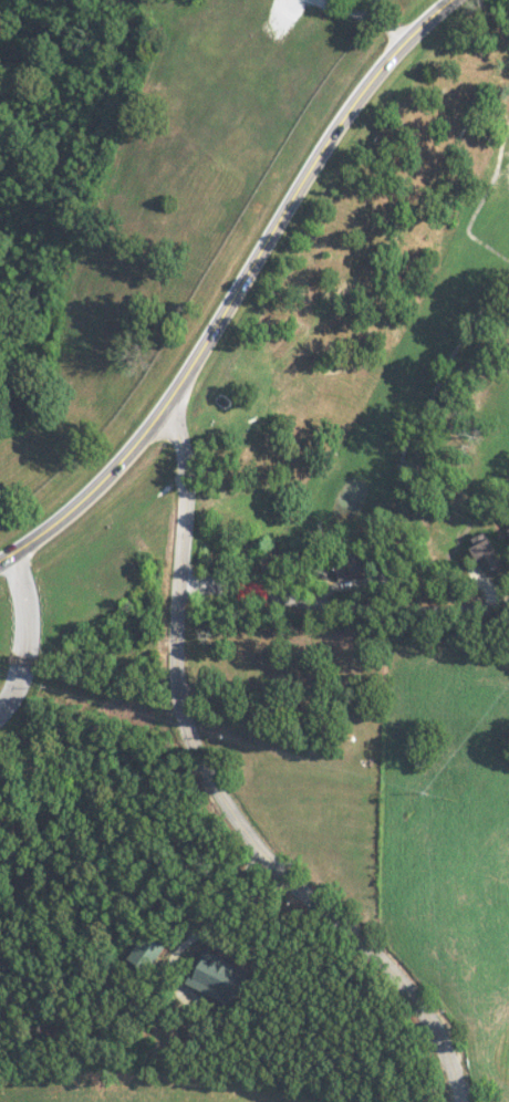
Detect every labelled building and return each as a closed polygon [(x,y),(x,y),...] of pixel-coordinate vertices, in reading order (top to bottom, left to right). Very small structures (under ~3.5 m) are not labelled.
[(493,539),(475,546),(487,576),(505,569),(493,539)] [(241,598),(272,603),(275,584),(244,579),(241,598)] [(151,972),(165,945),(143,934),(129,961),(151,972)] [(236,1005),(251,970),(209,952),(194,987),(236,1005)]
